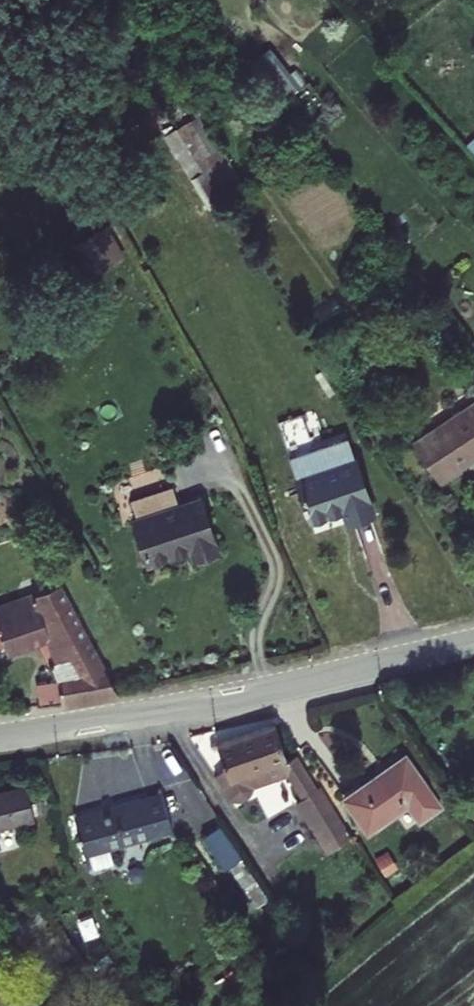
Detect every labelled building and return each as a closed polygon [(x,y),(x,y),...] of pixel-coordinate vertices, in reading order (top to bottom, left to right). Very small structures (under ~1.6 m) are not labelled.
[(412,494),(473,455),(473,439),(458,415),(389,457),(412,494)] [(272,467),(290,532),(316,526),(320,539),(353,530),(331,451),(272,467)] [(84,527),(93,573),(126,565),(128,574),(162,567),(150,513),(130,517),(126,498),(83,507),(87,527),(84,527)] [(20,658),(31,683),(37,704),(40,714),(92,704),(32,597),(0,608),(0,657),(13,653),(16,660),(20,658)] [(296,814),(305,827),(329,812),(292,759),(284,762),(274,734),(209,757),(212,764),(217,763),(231,796),(285,775),(308,808),(296,814)] [(364,824),(371,835),(410,813),(422,832),(448,816),(417,765),(371,791),(385,812),(364,824)] [(117,789),(31,812),(41,852),(47,850),(51,868),(73,864),(68,845),(128,829),(117,789)] [(351,802),(364,824),(385,812),(371,791),(351,802)] [(305,827),(316,843),(341,829),(329,812),(305,827)]
